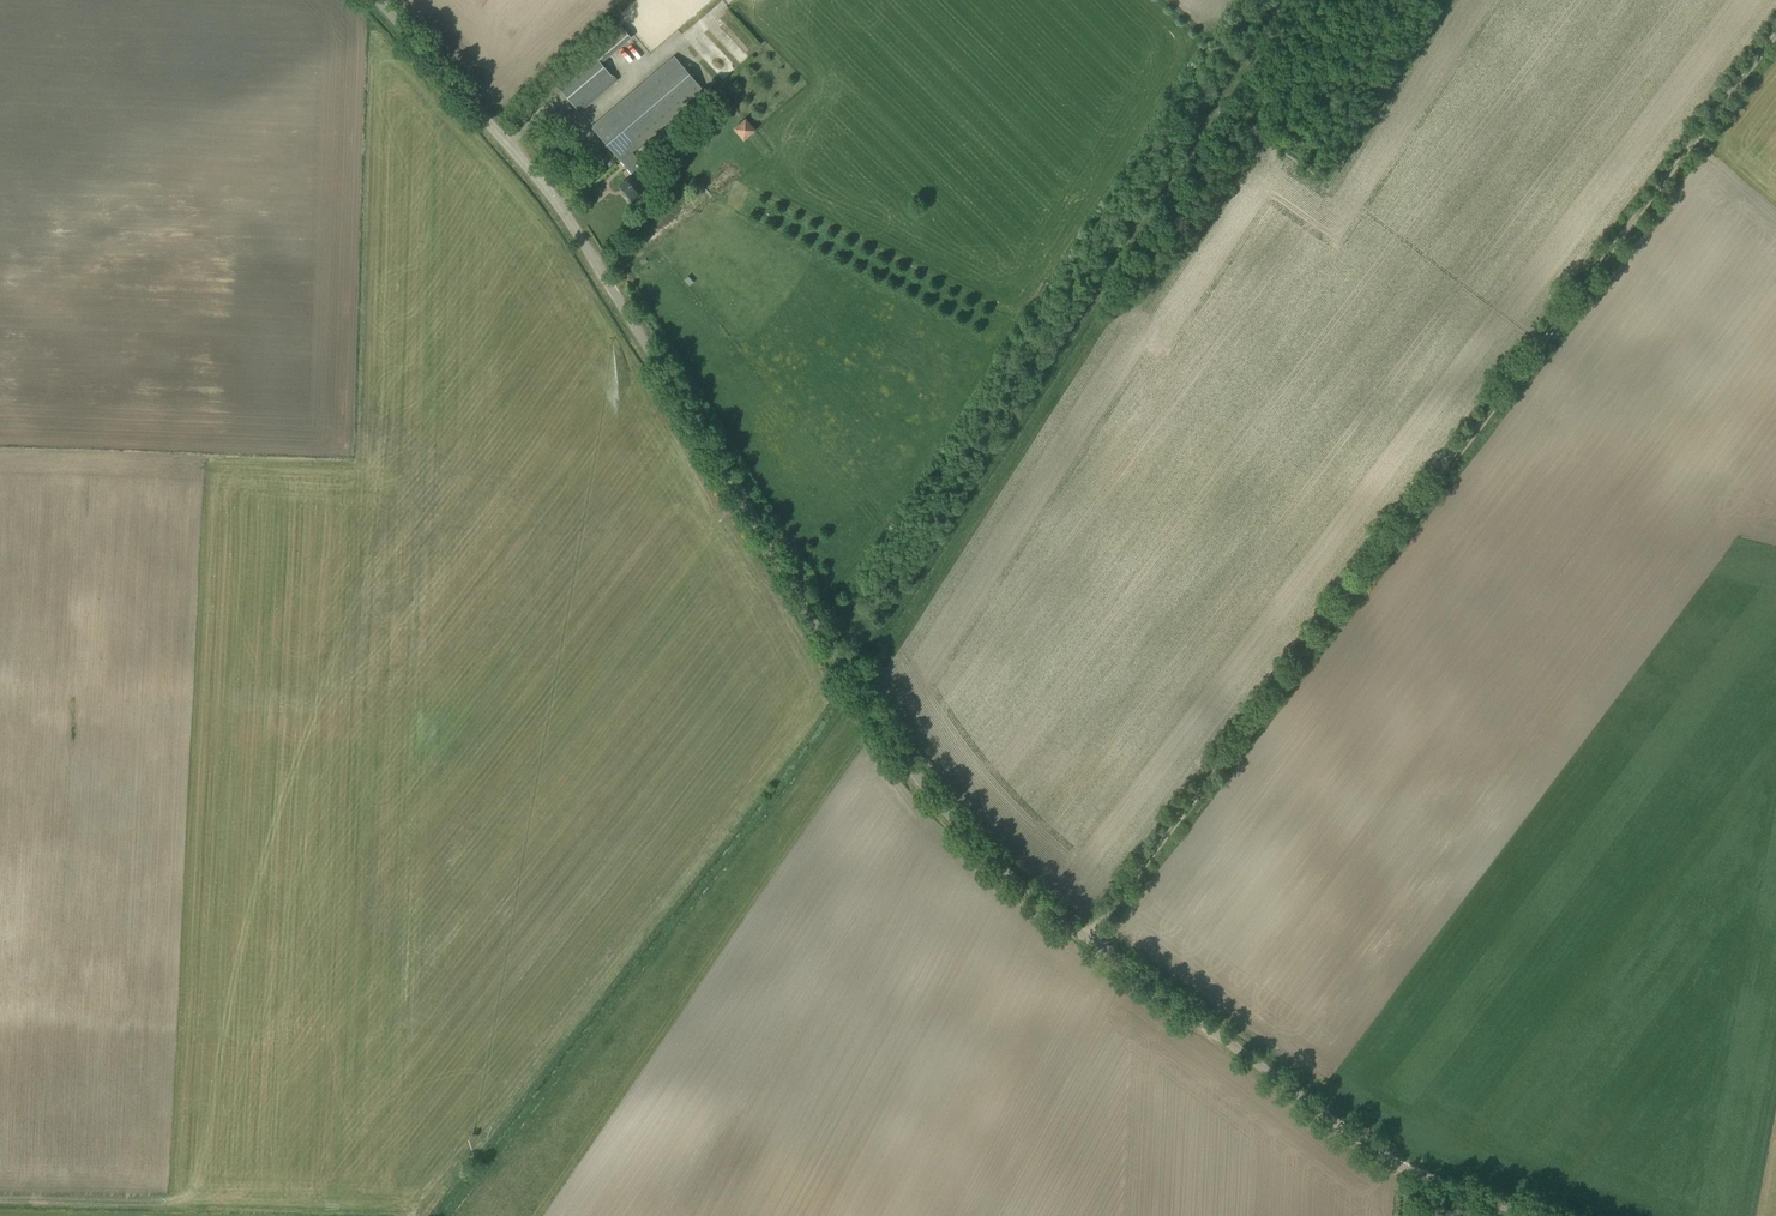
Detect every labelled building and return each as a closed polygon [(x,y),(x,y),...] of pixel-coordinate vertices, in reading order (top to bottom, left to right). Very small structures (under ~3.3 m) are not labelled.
[(602,63),(631,37),(622,26),(555,83),(579,112),(618,79),(614,73),(612,75),(602,63)] [(633,174),(620,185),(633,201),(648,188),(642,182),(651,173),(632,153),(704,91),(674,56),(592,126),(633,174)] [(744,116),(731,127),(742,140),(755,129),(744,116)] [(659,132),(645,144),(652,152),(666,140),(659,132)]
